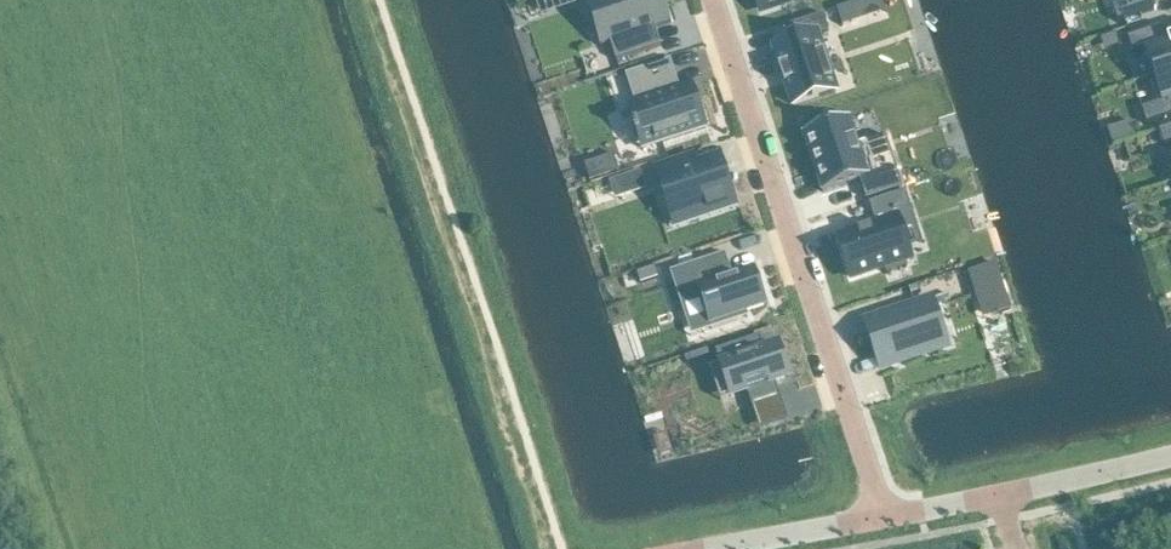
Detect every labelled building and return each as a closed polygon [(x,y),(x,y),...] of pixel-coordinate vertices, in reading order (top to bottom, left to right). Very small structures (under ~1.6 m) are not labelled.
[(563,9),(577,4),(576,0),(560,0),(563,9)] [(662,0),(604,0),(597,2),(617,63),(650,52),(644,34),(670,25),(662,0)] [(763,13),(801,0),(758,0),(763,13)] [(1112,8),(1117,25),(1157,12),(1156,10),(1152,12),(1148,0),(1124,0),(1125,4),(1112,8)] [(857,24),(851,7),(837,11),(842,28),(857,24)] [(787,87),(794,108),(836,94),(818,38),(830,34),(824,17),(785,30),(790,45),(775,50),(781,70),(779,70),(780,72),(781,72),(786,85),(784,86),(785,88),(787,87)] [(1128,40),(1133,56),(1146,52),(1155,77),(1155,78),(1170,72),(1170,42),(1169,42),(1169,41),(1167,41),(1168,43),(1162,45),(1158,32),(1163,30),(1162,28),(1128,40)] [(671,62),(626,77),(627,79),(628,78),(637,106),(627,109),(628,111),(629,111),(635,130),(633,130),(636,138),(658,130),(662,145),(707,130),(696,99),(691,101),(688,91),(695,89),(694,87),(681,91),(681,92),(676,93),(667,66),(672,64),(671,62)] [(1141,111),(1147,127),(1170,119),(1170,72),(1155,78),(1155,77),(1150,79),(1159,105),(1141,111)] [(849,120),(803,136),(823,195),(860,183),(866,202),(903,189),(886,138),(858,147),(849,120)] [(1159,133),(1164,149),(1170,146),(1170,129),(1159,133)] [(613,156),(584,166),(590,183),(619,173),(613,156)] [(731,202),(719,165),(700,171),(696,157),(654,171),(659,187),(664,185),(671,206),(682,203),(687,216),(702,211),(731,202)] [(646,191),(641,174),(610,184),(615,202),(646,191)] [(907,195),(906,193),(869,205),(870,207),(871,207),(878,228),(839,242),(851,281),(884,269),(887,276),(888,276),(888,274),(905,268),(905,270),(907,269),(905,263),(911,260),(897,217),(911,212),(906,195),(907,195)] [(726,256),(671,274),(679,300),(700,293),(711,325),(766,307),(755,273),(734,280),(726,256)] [(996,266),(968,275),(978,303),(1005,294),(996,266)] [(637,275),(641,285),(659,279),(655,269),(637,275)] [(931,303),(866,324),(880,370),(904,362),(901,353),(943,339),(931,303)] [(720,366),(710,370),(718,392),(744,384),(752,408),(780,398),(775,383),(785,380),(782,372),(787,371),(779,348),(765,352),(760,339),(716,354),(720,366)]
